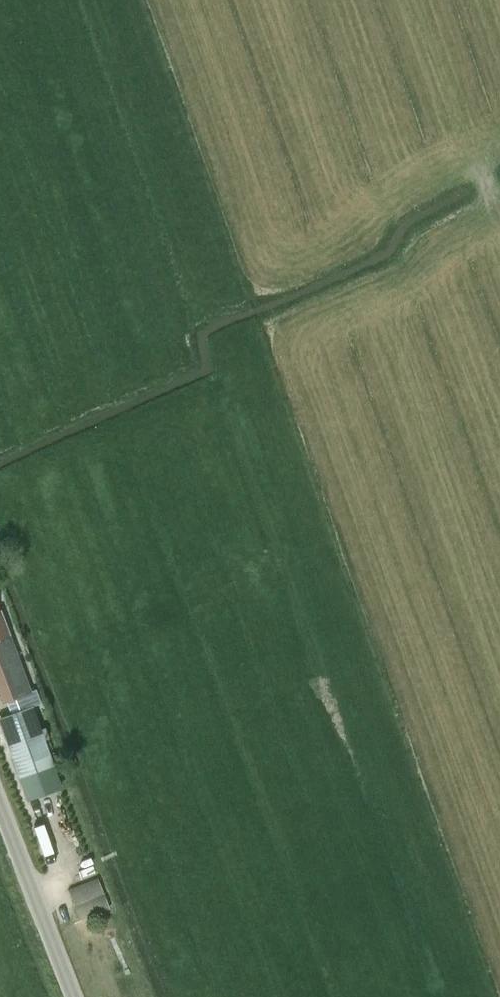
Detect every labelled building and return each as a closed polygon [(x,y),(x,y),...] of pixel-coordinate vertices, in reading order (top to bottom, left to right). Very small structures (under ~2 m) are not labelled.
[(3,702),(31,692),(2,610),(0,611),(0,693),(3,702)] [(26,797),(60,784),(32,706),(0,717),(0,727),(26,797)] [(70,888),(82,920),(113,908),(101,876),(70,888)]
